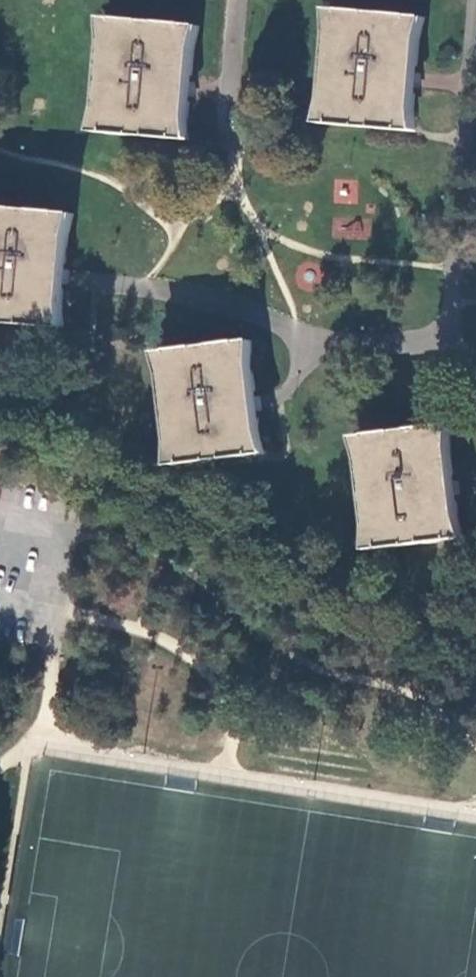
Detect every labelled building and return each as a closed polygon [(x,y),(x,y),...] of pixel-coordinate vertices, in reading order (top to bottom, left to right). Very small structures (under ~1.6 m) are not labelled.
[(414,17),(414,15),(342,9),(340,33),(333,33),(326,102),(335,103),(333,125),(405,130),(405,128),(413,129),(422,18),(414,17)] [(186,26),(186,23),(116,18),(114,40),(108,39),(101,108),(109,108),(107,131),(177,136),(177,133),(186,134),(194,26),(186,26)] [(61,217),(0,213),(0,331),(51,335),(51,332),(59,332),(82,277),(68,220),(60,219),(61,217)] [(239,345),(239,341),(170,350),(173,373),(166,374),(175,445),(183,444),(186,465),(255,456),(254,452),(263,451),(247,344),(239,345)] [(383,548),(455,538),(455,535),(463,533),(446,427),(440,428),(440,424),(367,434),(371,459),(363,460),(372,528),(380,527),(383,548)]
